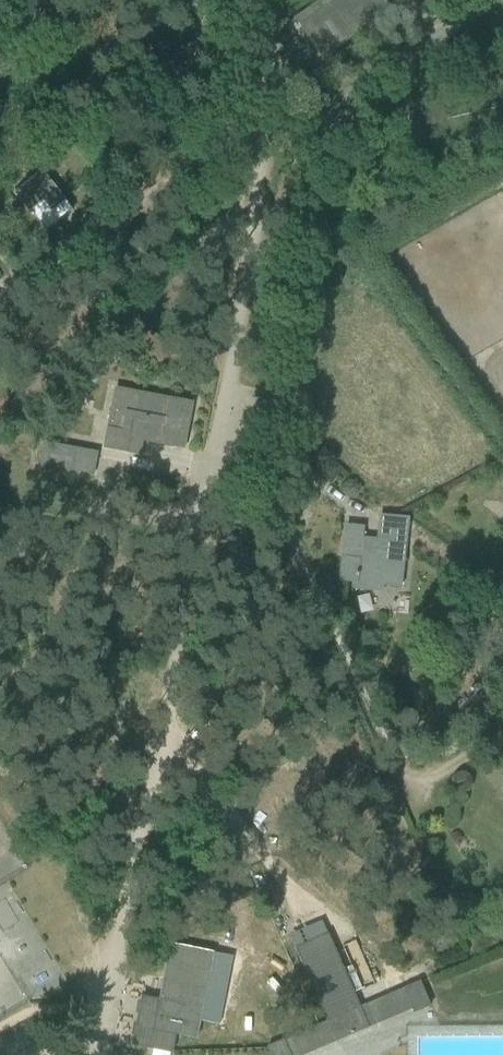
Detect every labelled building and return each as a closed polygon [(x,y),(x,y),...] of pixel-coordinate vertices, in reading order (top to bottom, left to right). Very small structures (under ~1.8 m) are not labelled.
[(300,25),(326,63),(394,16),(383,0),(322,0),(308,10),(313,16),(300,25)] [(40,175),(14,198),(29,216),(43,204),(53,216),(66,205),(40,175)] [(105,449),(126,453),(129,439),(173,447),(175,438),(186,440),(193,403),(116,389),(105,449)] [(37,466),(93,476),(97,453),(43,443),(37,466)] [(355,589),(382,591),(383,585),(401,587),(408,520),(379,517),(377,540),(362,539),(363,528),(346,526),(343,558),(342,558),(340,582),(356,583),(355,589)] [(267,1048),(270,1054),(290,1054),(288,1049),(332,1030),(337,1042),(369,1029),(364,1017),(408,998),(415,1014),(431,1007),(429,1003),(421,983),(360,1009),(329,935),(297,949),(328,1022),(318,1026),(267,1048)] [(132,1035),(135,1036),(133,1045),(172,1053),(175,1035),(196,1039),(213,953),(170,945),(159,1001),(142,998),(137,1025),(134,1024),(132,1035)]
